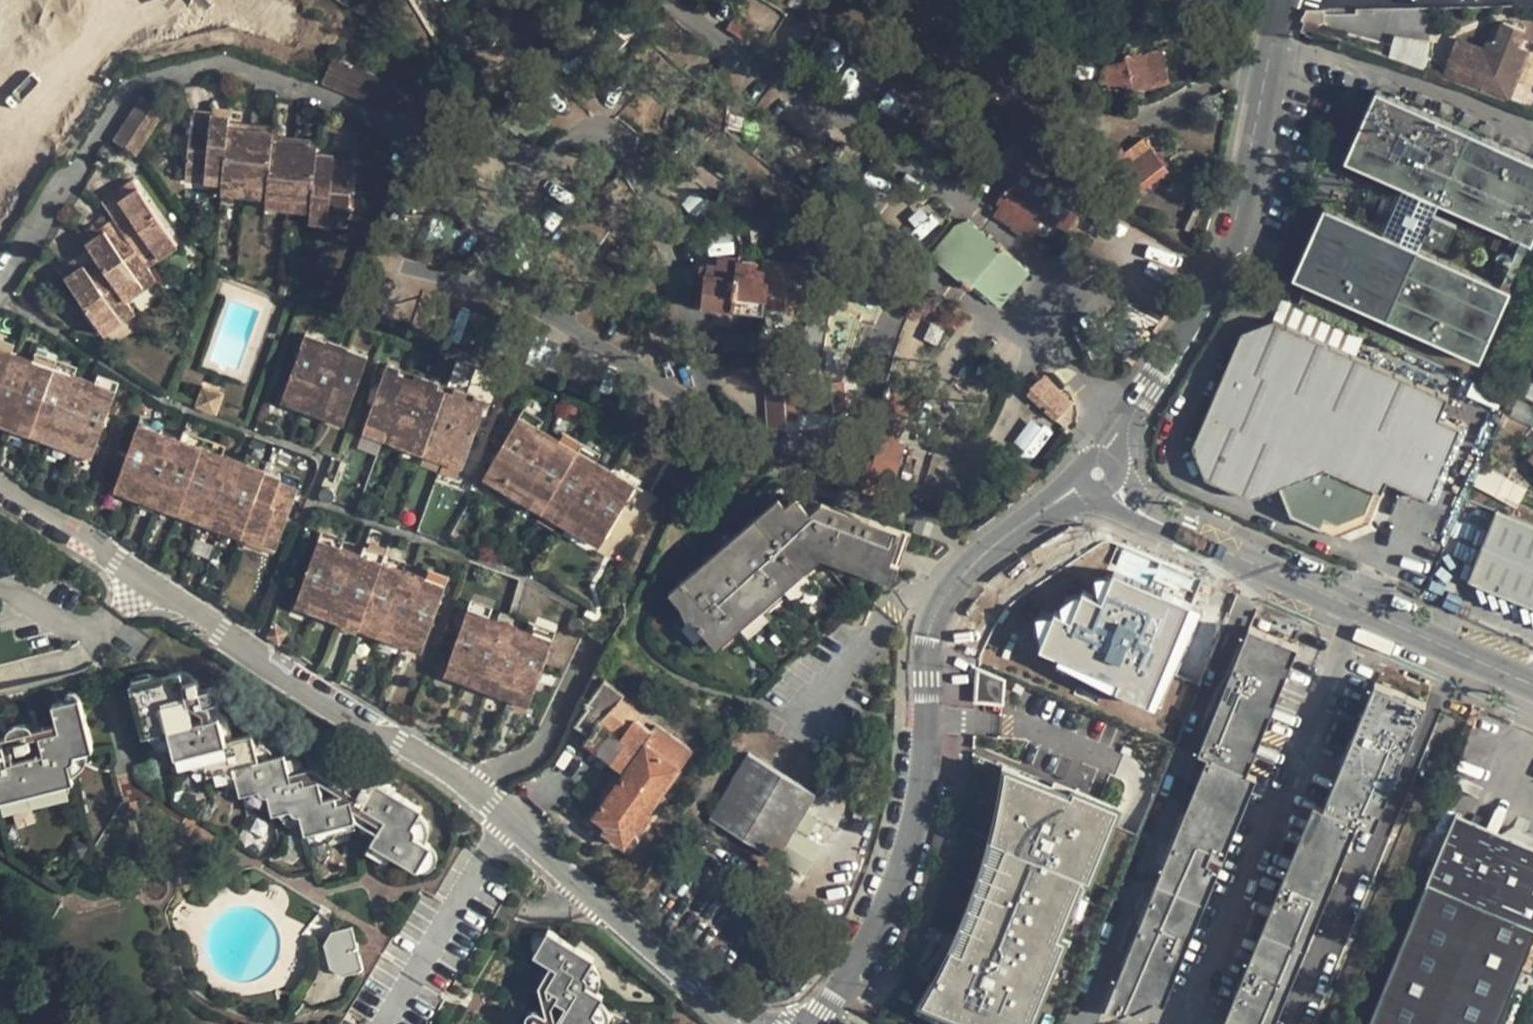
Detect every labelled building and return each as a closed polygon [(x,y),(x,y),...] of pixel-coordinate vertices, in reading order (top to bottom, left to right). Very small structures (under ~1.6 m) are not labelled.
[(735,19),(730,27),(747,38),(752,31),(735,19)] [(1524,30),(1503,22),(1493,45),(1485,42),(1482,50),(1476,47),(1453,39),(1440,73),(1476,87),(1509,98),(1513,88),(1528,48),(1519,44),(1524,30)] [(1396,38),(1393,61),(1426,65),(1428,42),(1396,38)] [(1127,60),(1107,64),(1112,89),(1129,86),(1131,91),(1154,86),(1145,52),(1127,56),(1127,60)] [(340,60),(335,58),(324,84),(330,87),(340,60)] [(410,88),(340,60),(330,87),(399,114),(410,88)] [(1292,274),(1478,360),(1511,286),(1415,243),(1420,233),(1442,244),(1454,217),(1432,207),(1436,198),(1531,242),(1532,237),(1532,155),(1378,85),(1345,158),(1391,180),(1371,223),(1323,202),(1292,274)] [(140,93),(112,136),(135,151),(163,107),(140,93)] [(185,168),(224,172),(229,123),(230,113),(210,111),(209,116),(191,114),(185,168)] [(251,125),(229,123),(224,172),(223,182),(245,184),(251,125)] [(275,128),(251,125),(245,184),(268,187),(274,136),(275,128)] [(297,138),(274,136),(268,187),(267,197),(291,199),(297,138)] [(319,140),(297,138),(291,199),(312,202),(319,140)] [(1146,155),(1139,145),(1127,156),(1134,165),(1122,174),(1133,189),(1163,166),(1151,152),(1146,155)] [(336,155),(318,153),(312,202),(311,210),(348,215),(354,161),(336,159),(336,155)] [(1074,185),(1025,156),(1008,185),(1007,184),(996,204),(1002,208),(996,219),(1012,229),(1014,227),(1028,236),(1040,215),(1052,193),(1057,195),(1064,200),(1074,185)] [(224,172),(185,168),(184,178),(223,182),(224,172)] [(174,235),(136,178),(123,186),(129,195),(110,208),(119,220),(143,256),(174,235)] [(245,184),(223,182),(222,192),(244,195),(245,184)] [(268,187),(245,184),(244,195),(267,197),(268,187)] [(1057,195),(1052,193),(1040,215),(1045,218),(1057,195)] [(291,199),(267,197),(266,206),(290,208),(291,199)] [(312,202),(291,199),(290,208),(311,210),(312,202)] [(348,215),(311,210),(310,221),(347,225),(348,215)] [(143,256),(119,220),(102,231),(97,223),(83,232),(98,254),(121,289),(152,269),(148,263),(143,256)] [(1001,248),(968,221),(963,227),(956,225),(931,255),(974,292),(979,286),(1003,306),(1032,271),(1003,246),(1001,248)] [(179,242),(174,235),(143,256),(148,263),(179,242)] [(121,289),(98,254),(80,266),(74,258),(60,267),(99,325),(131,303),(127,297),(121,289)] [(713,274),(704,272),(702,299),(725,300),(725,298),(736,299),(736,309),(767,312),(767,310),(788,312),(790,300),(797,301),(799,277),(807,278),(809,278),(811,264),(767,261),(736,264),(735,276),(713,274)] [(735,276),(736,264),(714,263),(713,274),(735,276)] [(127,297),(158,277),(152,269),(121,289),(127,297)] [(805,302),(807,278),(799,277),(797,301),(805,302)] [(725,298),(725,300),(724,307),(736,309),(736,299),(725,298)] [(104,333),(136,311),(131,303),(99,325),(104,333)] [(1192,445),(1205,477),(1249,496),(1277,485),(1291,515),(1335,532),(1368,519),(1386,478),(1429,497),(1460,425),(1438,414),(1448,391),(1274,317),(1243,329),(1192,445)] [(307,334),(287,392),(348,414),(370,357),(307,334)] [(772,336),(759,335),(756,363),(759,365),(764,367),(769,367),(772,336)] [(12,351),(15,343),(0,338),(0,347),(12,351)] [(0,347),(0,414),(95,448),(117,389),(95,381),(83,377),(79,386),(70,383),(74,374),(33,359),(29,369),(22,365),(25,356),(12,351),(0,347)] [(36,350),(33,359),(74,374),(77,365),(36,350)] [(387,363),(369,420),(470,454),(489,397),(387,363)] [(98,372),(95,381),(117,389),(120,380),(98,372)] [(1070,403),(1044,377),(1027,394),(1053,420),(1070,403)] [(785,379),(767,380),(770,427),(788,426),(788,422),(800,420),(800,414),(825,412),(826,424),(850,413),(853,402),(853,394),(845,395),(844,382),(786,387),(785,379)] [(204,385),(197,405),(218,412),(224,391),(204,385)] [(922,399),(887,389),(872,437),(857,454),(874,460),(882,437),(908,445),(922,399)] [(348,414),(287,392),(283,401),(345,424),(348,414)] [(788,422),(788,426),(788,431),(827,428),(826,424),(825,412),(800,414),(800,420),(788,422)] [(0,414),(0,424),(92,457),(95,448),(0,414)] [(521,414),(489,467),(499,473),(495,482),(511,493),(517,484),(605,537),(637,483),(521,414)] [(470,454),(369,420),(365,431),(467,464),(470,454)] [(262,466),(136,421),(115,478),(126,482),(123,492),(142,499),(145,489),(212,513),(208,523),(226,529),(229,519),(241,524),(237,533),(248,537),(251,527),(277,537),(296,486),(277,478),(278,474),(261,469),(262,466)] [(908,445),(882,437),(874,460),(864,490),(891,500),(908,445)] [(1498,439),(1483,464),(1507,477),(1517,452),(1498,439)] [(499,473),(489,467),(483,476),(495,482),(499,473)] [(126,482),(115,478),(111,487),(123,492),(126,482)] [(328,479),(325,481),(323,483),(323,484),(322,487),(322,489),(323,491),(325,494),(328,495),(329,496),(332,496),(335,495),(337,493),(339,491),(339,489),(340,486),(339,483),(338,482),(336,480),(334,479),(331,478),(328,479)] [(605,537),(517,484),(511,493),(599,546),(605,537)] [(212,513),(145,489),(142,499),(208,523),(212,513)] [(788,506),(780,499),(678,602),(725,646),(820,548),(889,573),(891,567),(897,549),(906,552),(912,535),(821,502),(810,513),(796,498),(788,506)] [(1466,580),(1532,607),(1532,525),(1494,510),(1466,580)] [(241,524),(229,519),(226,529),(237,533),(241,524)] [(277,537),(251,527),(248,537),(274,546),(277,537)] [(324,536),(303,593),(315,598),(311,607),(330,614),(333,604),(399,628),(395,637),(414,644),(417,635),(430,639),(450,582),(429,574),(426,581),(418,578),(416,585),(403,580),(408,566),(363,550),(358,564),(346,560),(349,553),(341,550),(343,543),(324,536)] [(363,550),(343,543),(341,550),(349,553),(346,560),(358,564),(363,550)] [(900,570),(906,552),(897,549),(891,567),(900,570)] [(429,574),(408,566),(403,580),(416,585),(418,578),(426,581),(429,574)] [(1116,690),(1149,703),(1161,675),(1167,659),(1174,642),(1178,630),(1188,606),(1190,602),(1111,571),(1109,574),(1099,599),(1090,595),(1079,591),(1067,619),(1063,617),(1052,613),(1050,617),(1041,640),(1038,647),(1060,656),(1078,663),(1091,668),(1120,680),(1116,690)] [(1090,595),(1099,599),(1109,574),(1105,573),(1089,584),(1090,595)] [(315,598),(303,593),(299,603),(311,607),(315,598)] [(1063,617),(1067,619),(1078,594),(1060,597),(1063,617)] [(399,628),(333,604),(330,614),(395,637),(399,628)] [(475,605),(453,664),(471,671),(482,675),(478,684),(501,692),(504,683),(515,687),(536,694),(557,634),(538,627),(535,636),(528,633),(524,645),(497,636),(501,623),(493,621),(497,613),(475,605)] [(1188,606),(1178,630),(1189,635),(1198,610),(1188,606)] [(578,608),(575,608),(572,610),(570,611),(569,613),(568,615),(568,617),(569,620),(569,622),(570,623),(572,624),(573,625),(576,626),(578,626),(581,625),(583,624),(584,622),(586,620),(586,617),(586,615),(585,612),(584,611),(582,609),(578,608)] [(510,617),(497,613),(493,621),(501,623),(497,636),(524,645),(528,633),(535,636),(538,627),(523,622),(521,626),(519,625),(516,627),(512,638),(504,636),(510,617)] [(1041,640),(1050,617),(1045,615),(1031,623),(1033,637),(1041,640)] [(523,622),(510,617),(504,636),(512,638),(516,627),(519,625),(521,626),(523,622)] [(278,621),(271,632),(283,640),(290,628),(278,621)] [(1246,775),(1298,646),(1249,627),(1197,755),(1206,759),(1104,1010),(1122,1018),(1154,1001),(1163,1005),(1255,778),(1246,775)] [(430,639),(417,635),(414,644),(426,649),(430,639)] [(1174,642),(1167,659),(1177,663),(1184,646),(1174,642)] [(1056,666),(1074,673),(1078,663),(1060,656),(1056,666)] [(471,671),(453,664),(450,673),(467,680),(471,671)] [(1091,668),(1087,678),(1116,690),(1120,680),(1091,668)] [(1006,681),(979,670),(977,702),(1004,703),(1006,681)] [(180,671),(165,676),(172,704),(187,699),(186,695),(183,683),(180,671)] [(482,675),(471,671),(467,680),(478,684),(482,675)] [(1161,675),(1149,703),(1160,707),(1171,679),(1161,675)] [(165,676),(131,685),(144,736),(169,729),(176,756),(203,749),(210,775),(234,769),(240,795),(266,788),(273,813),(299,807),(306,832),(356,821),(350,801),(338,803),(336,797),(324,801),(320,782),(306,785),(304,778),(292,781),(285,755),(258,762),(252,736),(227,742),(219,716),(194,722),(187,699),(172,704),(165,676)] [(197,679),(183,683),(186,695),(200,692),(197,679)] [(622,692),(604,679),(585,707),(587,709),(575,726),(590,736),(585,744),(624,773),(593,817),(607,826),(603,832),(624,846),(635,832),(638,834),(651,814),(649,812),(692,749),(657,723),(652,731),(637,720),(642,712),(619,696),(622,692)] [(515,687),(504,683),(501,692),(512,696),(515,687)] [(1223,1023),(1274,1023),(1357,823),(1374,830),(1426,704),(1375,683),(1322,809),(1313,805),(1223,1023)] [(536,694),(515,687),(512,696),(532,703),(536,694)] [(4,803),(71,784),(74,783),(72,777),(67,758),(88,752),(95,750),(81,699),(53,707),(59,727),(61,735),(43,740),(47,752),(39,755),(42,765),(18,771),(15,762),(8,764),(4,751),(0,752),(0,804),(4,803)] [(0,743),(0,752),(4,751),(8,764),(15,762),(18,771),(42,765),(39,755),(47,752),(43,740),(61,735),(59,727),(0,743)] [(88,752),(67,758),(72,777),(75,776),(80,772),(86,767),(88,762),(88,752)] [(814,796),(747,755),(709,819),(806,876),(823,848),(808,839),(809,837),(799,831),(808,815),(804,813),(814,796)] [(1004,766),(1002,788),(1007,791),(1014,772),(1018,774),(1020,771),(1004,766)] [(953,950),(932,1004),(981,1023),(1029,1023),(1049,975),(1042,972),(1067,910),(1063,908),(1077,874),(1083,876),(1091,856),(1097,858),(1109,829),(1103,827),(1112,805),(1078,791),(1074,790),(1072,795),(1014,772),(997,816),(1005,820),(996,841),(1020,851),(1006,883),(998,880),(992,894),(977,928),(975,928),(973,932),(963,955),(953,950)] [(422,810),(376,782),(362,805),(385,820),(371,842),(418,870),(430,846),(408,833),(422,810)] [(1072,795),(1074,790),(1078,791),(1058,782),(1055,789),(1072,795)] [(71,784),(4,803),(8,808),(13,810),(17,811),(64,798),(68,794),(70,791),(70,787),(71,784)] [(818,821),(808,815),(799,831),(809,837),(818,821)] [(997,816),(992,840),(996,841),(1005,820),(997,816)] [(1507,839),(1453,817),(1449,827),(1503,849),(1507,839)] [(1449,827),(1368,1023),(1498,1023),(1532,937),(1532,850),(1507,839),(1503,849),(1449,827)] [(973,932),(975,928),(977,928),(992,894),(981,897),(974,902),(971,907),(969,914),(969,922),(973,932)] [(329,946),(326,947),(330,966),(334,965),(336,972),(342,971),(343,976),(363,970),(352,927),(333,932),(334,938),(328,939),(329,946)] [(548,934),(534,957),(557,971),(547,988),(558,996),(555,1001),(566,1007),(556,1023),(595,1023),(590,1021),(603,999),(580,984),(593,961),(548,934)] [(932,1004),(939,987),(932,984),(917,1009),(952,1023),(981,1023),(932,1004)]
